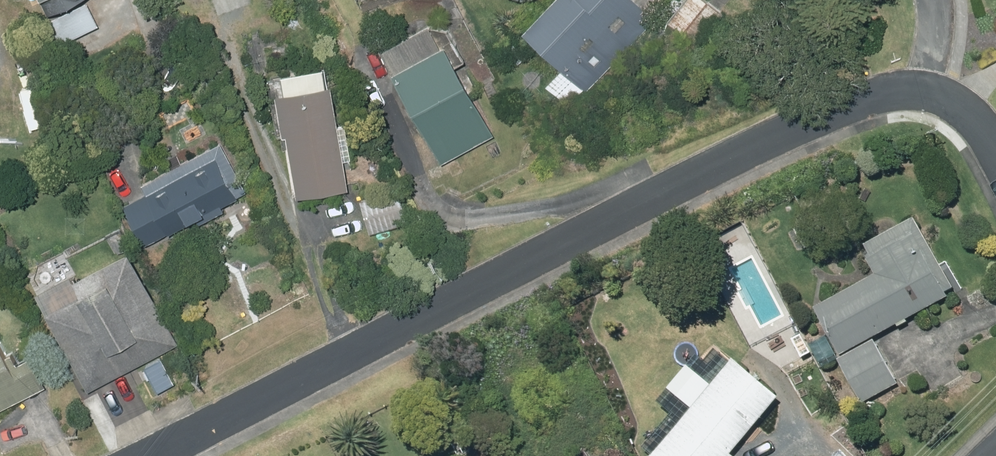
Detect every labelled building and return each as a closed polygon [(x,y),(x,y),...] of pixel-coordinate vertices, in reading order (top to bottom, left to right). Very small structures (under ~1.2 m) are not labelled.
[(49,12),(74,0),(44,0),(49,12)] [(562,68),(546,84),(568,107),(656,19),(636,0),(553,0),(523,31),(562,68)] [(667,22),(696,45),(723,12),(708,0),(684,0),(667,22)] [(47,20),(49,23),(38,28),(47,47),(57,42),(58,44),(97,24),(86,1),(47,20)] [(395,69),(392,71),(441,161),(493,133),(445,42),(441,44),(429,21),(383,46),(395,69)] [(7,138),(10,66),(0,66),(0,138),(7,138)] [(286,131),(297,195),(347,187),(341,147),(349,146),(345,124),(337,125),(330,82),(276,91),(283,132),(286,131)] [(147,191),(123,203),(153,261),(176,249),(167,231),(195,217),(198,222),(222,209),(220,204),(244,191),(219,143),(142,182),(147,191)] [(397,189),(360,200),(369,232),(406,221),(397,189)] [(841,359),(865,402),(900,383),(875,337),(900,324),(902,326),(910,322),(908,319),(950,296),(948,291),(956,287),(917,216),(867,244),(873,256),(870,258),(878,273),(817,307),(844,357),(841,359)] [(810,244),(801,226),(794,229),(803,247),(810,244)] [(72,278),(79,293),(45,311),(87,390),(177,342),(128,249),(72,278)] [(44,386),(28,355),(16,361),(10,350),(4,353),(0,345),(0,409),(44,386)] [(732,454),(781,398),(736,358),(650,455),(735,455),(732,454)]
